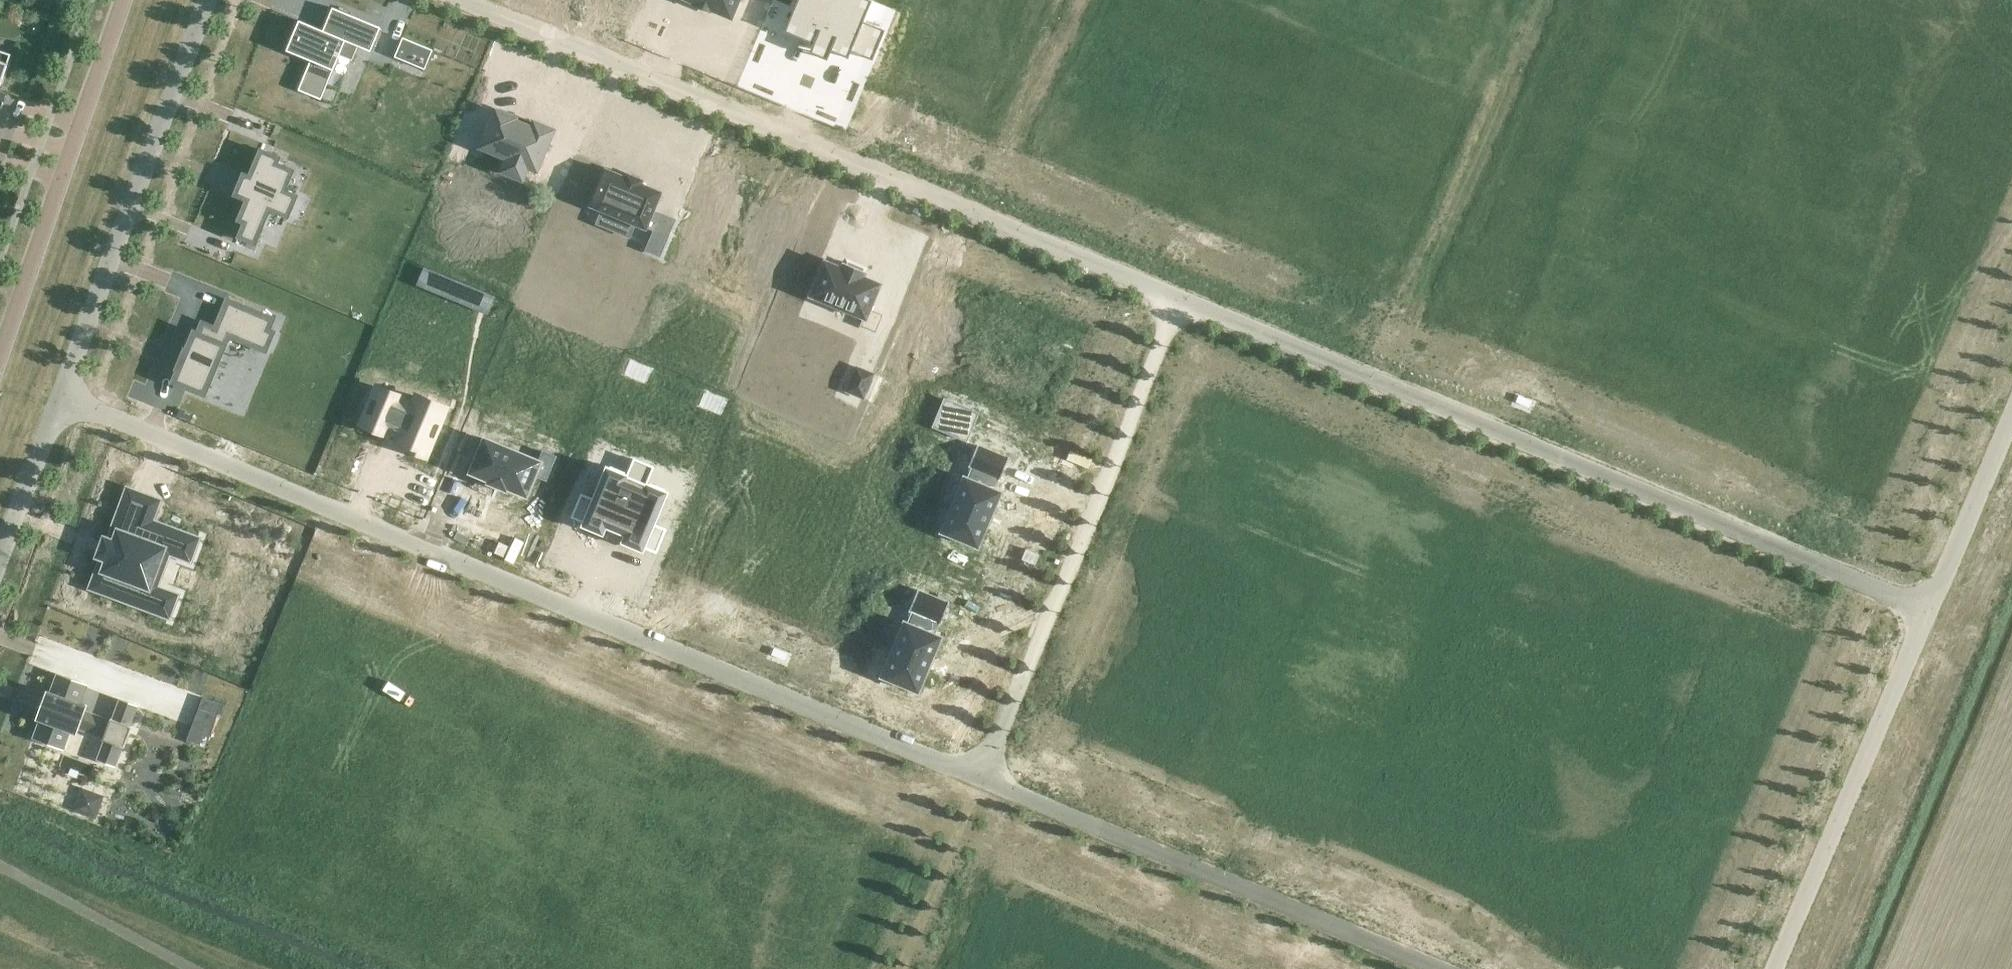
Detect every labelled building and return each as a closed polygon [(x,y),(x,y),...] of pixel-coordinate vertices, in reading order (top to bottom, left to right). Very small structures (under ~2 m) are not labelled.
[(696,3),(696,5),(711,11),(711,9),(729,17),(731,18),(732,16),(739,0),(689,0),(696,3)] [(785,31),(813,43),(810,52),(827,60),(831,51),(848,58),(852,49),(873,58),(885,28),(864,19),(872,0),(871,0),(798,0),(785,31)] [(299,20),(286,50),(310,60),(298,89),(321,99),(346,40),(371,50),(381,28),(332,8),(323,30),(299,20)] [(403,37),(395,56),(425,69),(433,50),(403,37)] [(496,110),(481,147),(508,158),(502,171),(522,179),(527,166),(537,170),(553,130),(534,122),(532,128),(514,120),(515,118),(512,117),(513,114),(501,109),(500,112),(496,110)] [(236,191),(234,195),(246,200),(238,220),(244,223),(236,243),(238,244),(241,238),(255,244),(269,209),(288,217),(297,195),(285,190),(293,170),(277,163),(279,157),(263,150),(266,144),(263,143),(249,175),(243,173),(242,176),(241,176),(240,178),(241,178),(237,189),(236,189),(235,191),(236,191)] [(605,170),(591,206),(646,229),(647,227),(654,230),(646,250),(660,256),(675,219),(661,213),(660,215),(653,212),(661,193),(662,192),(660,191),(641,183),(642,181),(643,180),(641,179),(629,174),(628,173),(627,175),(626,177),(607,169),(606,169),(605,170)] [(730,204),(716,239),(767,261),(782,225),(730,204)] [(811,294),(811,296),(813,297),(865,318),(861,326),(875,331),(882,315),(870,310),(880,286),(881,284),(879,283),(864,277),(865,275),(866,273),(864,272),(846,265),(844,264),(843,266),(842,268),(827,262),(827,261),(825,260),(825,262),(825,263),(812,294),(811,294)] [(945,336),(931,369),(974,387),(972,391),(1020,411),(1026,397),(1032,400),(1036,389),(1037,389),(1050,357),(1051,355),(1054,357),(1057,350),(1056,349),(1063,334),(1044,326),(1045,325),(1042,324),(1049,309),(1050,310),(1051,307),(1049,306),(1049,307),(1048,307),(1020,295),(1002,287),(1002,288),(996,285),(976,276),(976,277),(970,274),(963,291),(986,301),(985,303),(987,304),(969,346),(945,336)] [(179,368),(173,381),(204,394),(229,335),(265,351),(273,332),(268,330),(273,319),(227,300),(215,328),(202,322),(202,323),(198,332),(193,330),(185,349),(183,354),(184,355),(183,357),(184,357),(180,366),(179,366),(178,368),(179,368)] [(629,358),(622,375),(647,385),(654,368),(629,358)] [(857,367),(847,391),(864,398),(874,374),(857,367)] [(402,397),(377,387),(361,424),(387,435),(389,430),(400,435),(398,439),(409,444),(407,448),(426,456),(446,408),(416,396),(413,404),(401,400),(402,397)] [(704,389),(697,406),(722,416),(729,399),(704,389)] [(945,399),(933,427),(966,440),(978,413),(945,399)] [(179,408),(176,415),(190,421),(193,414),(179,408)] [(471,470),(470,472),(472,473),(473,473),(491,480),(490,481),(489,483),(491,483),(504,489),(506,490),(507,488),(507,487),(525,495),(527,496),(527,494),(535,475),(546,480),(556,456),(543,451),(539,461),(486,440),(487,439),(485,438),(484,440),(484,441),(472,471),(471,470)] [(1009,458),(977,445),(969,465),(973,467),(968,478),(966,477),(964,476),(963,478),(964,478),(942,530),(941,532),(942,533),(943,532),(977,547),(978,548),(979,546),(987,527),(993,512),(1001,493),(1002,492),(1000,491),(994,489),(998,478),(1000,479),(1009,458)] [(584,488),(574,511),(586,516),(584,520),(589,522),(588,523),(600,529),(601,527),(606,529),(609,521),(612,523),(611,524),(623,529),(624,528),(627,529),(624,537),(629,539),(628,540),(640,545),(641,544),(645,546),(647,542),(659,547),(669,523),(657,518),(670,486),(665,485),(666,483),(654,478),(653,480),(625,468),(626,466),(614,461),(613,463),(609,461),(596,493),(584,488)] [(105,539),(99,556),(109,559),(104,570),(108,572),(101,590),(169,616),(176,595),(150,586),(163,549),(190,559),(197,539),(130,514),(123,532),(119,531),(115,542),(105,539)] [(917,590),(909,610),(912,611),(908,623),(906,622),(904,621),(903,623),(882,675),(881,675),(881,677),(883,677),(916,691),(918,692),(919,690),(926,672),(927,672),(933,657),(940,638),(941,638),(941,636),(939,635),(939,636),(934,633),(938,622),(940,623),(949,603),(917,590)] [(40,712),(41,712),(39,717),(38,717),(37,718),(39,719),(39,718),(44,720),(38,737),(37,739),(39,740),(58,747),(60,748),(61,746),(60,745),(67,728),(75,732),(77,733),(77,732),(76,731),(78,727),(104,737),(103,739),(105,740),(99,757),(98,757),(98,759),(100,760),(113,765),(115,766),(116,764),(122,746),(124,747),(125,745),(131,728),(132,726),(130,725),(136,708),(137,708),(137,706),(135,705),(122,700),(120,699),(119,701),(120,701),(113,719),(111,718),(110,720),(84,710),(86,706),(86,707),(87,705),(85,705),(77,702),(83,685),(84,683),(82,683),(63,676),(61,675),(60,677),(54,694),(49,692),(49,691),(48,691),(47,692),(48,692),(46,698),(45,697),(45,699),(46,699),(41,711),(40,710),(40,712)] [(196,722),(189,742),(206,749),(213,728),(197,722),(196,722)]
